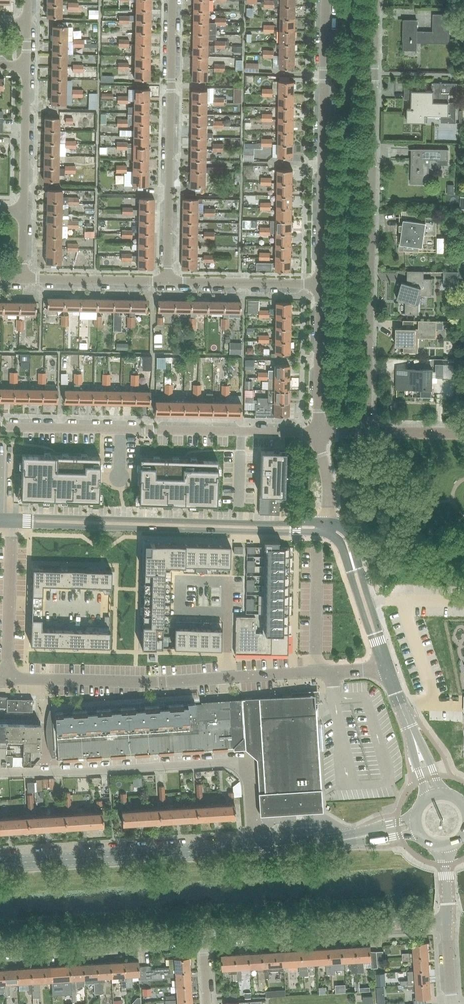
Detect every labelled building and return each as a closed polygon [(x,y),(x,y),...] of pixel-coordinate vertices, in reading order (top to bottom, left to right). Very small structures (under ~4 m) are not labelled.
[(151,0),(135,0),(135,9),(150,10),(151,0)] [(210,0),(195,0),(194,11),(209,11),(210,0)] [(61,17),(61,5),(46,5),(46,17),(61,17)] [(296,18),(296,5),(281,5),(281,17),(296,18)] [(150,21),(150,10),(135,9),(135,21),(150,21)] [(209,22),(209,11),(194,11),(194,22),(209,22)] [(450,24),(450,14),(433,14),(433,21),(434,21),(433,32),(424,31),(421,31),(417,31),(418,19),(404,19),(404,41),(404,52),(405,50),(416,50),(416,52),(416,42),(449,43),(449,24),(450,24)] [(296,30),(296,18),(281,17),(281,30),(296,30)] [(150,33),(150,21),(135,21),(135,32),(150,33)] [(209,22),(194,22),(194,34),(216,34),(216,25),(215,25),(215,23),(209,23),(209,22)] [(52,41),(67,42),(67,26),(62,26),(62,23),(57,23),(57,26),(52,26),(52,41)] [(295,43),(296,30),(281,30),(280,42),(295,43)] [(150,44),(150,33),(135,32),(135,44),(150,44)] [(194,34),(194,45),(209,46),(209,40),(216,40),(216,34),(194,34)] [(66,54),(67,42),(52,41),(51,54),(66,54)] [(295,55),(295,43),(280,42),(280,55),(295,55)] [(150,56),(150,44),(135,44),(134,55),(150,56)] [(215,46),(209,46),(194,45),(194,57),(209,57),(209,51),(215,52),(215,48),(215,46)] [(66,67),(66,54),(51,54),(51,66),(66,67)] [(149,68),(150,56),(134,55),(134,67),(149,68)] [(295,68),(295,55),(280,55),(280,68),(295,68)] [(209,57),(194,57),(193,69),(208,69),(209,57)] [(259,63),(246,63),(246,71),(258,72),(259,63)] [(66,79),(66,67),(51,66),(51,79),(66,79)] [(149,79),(149,68),(134,67),(134,79),(149,79)] [(208,81),(208,69),(193,69),(193,80),(208,81)] [(66,92),(66,79),(51,79),(51,91),(66,92)] [(279,94),(294,94),(295,81),(280,81),(279,94)] [(426,83),(408,83),(407,99),(411,99),(411,109),(407,109),(407,122),(426,122),(426,115),(448,115),(448,123),(456,123),(456,111),(449,111),(449,94),(454,94),(454,98),(456,98),(457,84),(432,83),(432,91),(426,91),(426,83)] [(134,101),(148,101),(149,89),(134,89),(134,101)] [(208,103),(208,97),(208,91),(193,90),(193,102),(208,103)] [(65,104),(66,92),(51,91),(51,104),(65,104)] [(294,107),(294,94),(279,94),(279,106),(294,107)] [(134,112),(148,113),(148,101),(134,101),(134,108),(128,108),(128,113),(134,113),(134,112)] [(208,114),(208,103),(193,102),(193,114),(208,114)] [(294,119),(294,107),(279,106),(279,107),(279,119),(294,119)] [(148,124),(148,113),(134,112),(134,113),(134,124),(148,124)] [(207,126),(208,114),(193,114),(192,125),(207,126)] [(44,130),(59,131),(59,118),(44,117),(44,130)] [(294,132),(294,119),(279,119),(279,132),(294,132)] [(148,136),(148,124),(134,124),(134,131),(129,131),(127,132),(127,136),(134,136),(148,136)] [(207,126),(192,125),(192,137),(207,137),(207,138),(213,138),(213,133),(207,133),(207,126)] [(59,143),(59,131),(44,130),(44,143),(59,143)] [(293,145),(294,132),(279,132),(278,144),(293,145)] [(148,136),(134,136),(133,147),(148,148),(148,136)] [(207,138),(207,137),(192,137),(192,149),(207,149),(207,138)] [(267,146),(267,139),(262,138),(262,142),(255,143),(244,143),(243,161),(254,161),(254,149),(262,149),(262,145),(267,146)] [(59,156),(59,143),(44,143),(44,155),(59,156)] [(293,157),(293,145),(278,144),(278,157),(293,157)] [(148,159),(148,148),(133,147),(133,153),(126,153),(126,159),(133,159),(148,159)] [(410,184),(429,184),(429,159),(438,159),(438,163),(448,164),(449,149),(411,148),(411,177),(410,177),(410,184)] [(207,161),(207,149),(192,149),(192,160),(207,161)] [(59,168),(59,156),(44,155),(43,168),(59,168)] [(148,171),(148,159),(133,159),(133,170),(148,171)] [(207,167),(207,161),(192,160),(191,172),(206,172),(213,172),(213,174),(218,174),(218,167),(207,167)] [(58,181),(59,168),(43,168),(43,180),(58,181)] [(147,186),(148,171),(133,170),(133,186),(137,186),(137,188),(142,188),(142,186),(147,186)] [(278,183),(293,183),(293,170),(278,170),(278,183)] [(206,187),(206,172),(191,172),(191,187),(196,187),(196,190),(201,190),(201,187),(206,187)] [(293,195),(293,183),(278,183),(277,195),(293,195)] [(67,197),(62,197),(62,190),(47,190),(47,202),(62,202),(68,202),(68,204),(73,204),(73,197),(67,197)] [(292,208),(293,195),(277,195),(277,200),(271,200),(271,203),(266,203),(266,209),(271,210),(271,207),(277,208),(292,208)] [(153,210),(154,198),(139,198),(138,209),(153,210)] [(199,211),(199,199),(184,199),(184,210),(199,211)] [(47,202),(47,213),(62,214),(68,214),(68,208),(62,209),(62,202),(47,202)] [(292,220),(292,208),(277,208),(277,220),(292,220)] [(153,221),(153,210),(138,209),(132,209),(132,214),(138,214),(138,221),(153,221)] [(199,216),(199,211),(184,210),(183,222),(199,222),(199,216)] [(47,213),(46,225),(61,225),(67,225),(67,227),(73,228),(73,220),(68,220),(68,219),(62,219),(62,214),(47,213)] [(436,254),(437,218),(396,217),(407,217),(407,220),(404,220),(403,225),(402,225),(401,230),(400,230),(399,246),(405,246),(405,251),(414,251),(414,246),(419,246),(423,247),(424,235),(436,235),(435,254),(436,254)] [(251,220),(242,220),(242,229),(251,229),(251,220)] [(292,233),(292,220),(277,220),(277,226),(271,226),(270,228),(271,228),(271,233),(277,233),(292,233)] [(153,233),(153,221),(138,221),(138,233),(153,233)] [(198,227),(199,222),(183,222),(183,234),(198,234),(198,227)] [(61,237),(61,225),(46,225),(46,236),(61,237)] [(153,244),(153,233),(138,233),(138,244),(153,244)] [(277,241),(276,245),(292,246),(292,233),(277,233),(277,241)] [(183,234),(183,245),(198,246),(198,234),(183,234)] [(61,248),(61,237),(46,236),(46,248),(61,248)] [(153,256),(153,244),(138,244),(132,244),(131,249),(138,250),(138,254),(138,256),(153,256)] [(198,251),(198,246),(183,245),(183,257),(198,257),(198,255),(198,251)] [(291,258),(292,246),(276,245),(276,246),(276,258),(291,258)] [(61,264),(61,248),(46,248),(46,263),(50,264),(50,266),(56,266),(56,264),(61,264)] [(138,254),(132,254),(131,261),(138,261),(137,268),(152,268),(153,256),(138,256),(138,254)] [(182,269),(198,269),(198,262),(204,262),(204,257),(204,255),(198,255),(198,257),(183,257),(182,269)] [(291,271),(291,258),(276,258),(276,270),(291,271)] [(456,273),(444,273),(444,283),(456,283),(456,273)] [(416,304),(419,295),(432,295),(431,279),(418,279),(418,285),(412,285),(402,282),(401,284),(398,284),(398,293),(397,299),(404,301),(404,315),(418,315),(418,305),(416,304)] [(64,309),(64,298),(47,298),(47,309),(63,309),(64,309)] [(80,310),(80,299),(64,298),(64,309),(63,309),(63,315),(61,315),(61,321),(68,321),(68,315),(69,315),(69,309),(80,310)] [(97,310),(97,299),(80,299),(80,310),(96,310),(97,310)] [(97,299),(97,310),(101,310),(113,310),(113,299),(97,299)] [(129,311),(130,300),(113,299),(113,310),(113,331),(121,331),(121,314),(119,314),(119,310),(129,311)] [(134,317),(134,311),(146,311),(146,300),(130,300),(129,311),(129,317),(127,317),(127,322),(134,322),(134,317)] [(174,311),(174,300),(157,300),(157,311),(174,311)] [(191,311),(191,301),(174,300),(174,311),(190,311),(191,311)] [(259,314),(259,310),(258,310),(259,301),(248,300),(247,314),(259,314)] [(207,312),(207,301),(191,301),(191,311),(190,311),(190,318),(188,318),(188,323),(195,323),(195,318),(195,312),(207,312)] [(224,312),(224,301),(207,301),(207,312),(223,312),(224,312)] [(228,318),(228,312),(240,312),(241,301),(224,301),(224,312),(223,312),(223,318),(221,318),(221,324),(228,324),(228,318)] [(19,313),(19,302),(3,302),(3,313),(19,313)] [(36,313),(36,302),(19,302),(19,313),(19,319),(23,319),(24,313),(36,313)] [(275,315),(290,315),(290,303),(275,302),(275,309),(269,309),(268,310),(269,310),(269,316),(275,316),(275,315)] [(290,328),(290,315),(275,315),(275,316),(275,327),(290,328)] [(436,338),(436,329),(443,329),(443,322),(437,322),(437,321),(419,321),(418,329),(396,328),(396,336),(393,340),(396,341),(396,346),(404,346),(404,352),(418,353),(418,338),(436,338)] [(290,340),(290,328),(275,327),(275,340),(290,340)] [(289,353),(290,340),(275,340),(274,353),(289,353)] [(241,353),(241,343),(229,343),(229,353),(241,353)] [(154,359),(154,371),(163,371),(163,359),(154,359)] [(433,396),(431,396),(432,377),(443,377),(443,364),(435,364),(435,373),(432,373),(432,369),(408,369),(396,368),(396,376),(397,376),(397,388),(421,388),(421,396),(418,396),(418,397),(433,397),(433,396)] [(274,378),(289,378),(289,365),(274,365),(274,370),(268,370),(268,372),(263,372),(263,379),(268,379),(268,377),(274,378)] [(289,390),(289,378),(274,378),(268,377),(268,379),(269,383),(269,389),(267,389),(267,390),(274,390),(289,390)] [(64,390),(64,402),(78,402),(79,390),(79,384),(74,384),(74,390),(64,390)] [(14,401),(14,389),(0,388),(0,401),(14,401)] [(28,401),(29,389),(14,389),(14,401),(28,401)] [(43,402),(43,389),(29,389),(28,401),(43,402)] [(57,402),(57,390),(43,389),(43,402),(57,402)] [(93,390),(79,390),(78,402),(93,403),(93,390)] [(107,390),(102,390),(93,390),(93,403),(107,403),(107,390)] [(121,391),(107,390),(107,403),(121,403),(121,391)] [(171,395),(171,390),(165,390),(164,394),(162,394),(163,401),(155,400),(154,413),(169,413),(169,401),(169,395),(171,395)] [(288,403),(289,390),(274,390),(267,390),(267,397),(268,397),(267,402),(273,402),(288,403)] [(135,403),(135,391),(121,391),(121,403),(135,403)] [(150,404),(150,391),(135,391),(135,403),(150,404)] [(211,401),(212,401),(212,393),(205,393),(205,401),(197,401),(197,414),(211,414),(211,401)] [(187,401),(187,396),(184,396),(184,401),(183,401),(183,413),(197,414),(197,401),(187,401)] [(211,401),(211,414),(226,414),(226,402),(226,396),(222,396),(221,402),(212,401),(211,401)] [(262,404),(262,397),(257,397),(257,404),(255,404),(255,415),(288,416),(288,403),(273,402),(267,402),(267,404),(262,404)] [(183,413),(183,401),(169,401),(169,413),(183,413)] [(240,402),(226,402),(226,414),(240,414),(240,402)] [(260,473),(259,514),(268,514),(269,497),(279,498),(279,494),(284,495),(285,452),(260,451),(260,473)] [(22,454),(20,498),(98,500),(99,481),(100,457),(22,454)] [(139,482),(138,502),(216,504),(218,461),(140,458),(139,482)] [(279,498),(269,497),(268,514),(278,514),(279,498)] [(235,616),(235,654),(236,654),(236,653),(287,653),(287,654),(288,654),(288,617),(289,547),(277,547),(278,541),(279,541),(263,540),(263,541),(264,541),(264,542),(264,547),(263,547),(263,548),(264,548),(263,633),(255,633),(255,617),(236,617),(236,616),(235,616)] [(144,553),(141,647),(162,648),(162,647),(164,565),(230,566),(230,546),(230,545),(228,545),(150,543),(150,553),(144,553)] [(32,568),(32,595),(42,595),(42,585),(87,586),(87,590),(93,590),(93,586),(96,586),(95,590),(101,590),(102,586),(104,586),(104,594),(110,594),(111,594),(111,586),(111,570),(32,568)] [(31,618),(30,644),(109,646),(110,630),(110,616),(109,616),(104,616),(104,630),(70,629),(70,625),(68,625),(68,623),(64,623),(64,629),(61,629),(61,625),(55,625),(55,629),(41,629),(42,618),(32,618),(31,618)] [(174,648),(221,649),(221,629),(174,627),(174,648)] [(321,804),(315,714),(315,708),(314,694),(296,695),(259,697),(244,698),(241,699),(242,716),(244,736),(231,748),(231,750),(243,750),(255,759),(259,814),(260,814),(314,810),(314,804),(317,804),(321,804)] [(32,699),(7,698),(6,708),(6,710),(32,711),(32,699)] [(231,748),(244,736),(242,716),(241,699),(201,702),(201,704),(195,704),(195,702),(190,702),(187,703),(102,708),(74,710),(67,710),(67,711),(67,716),(55,717),(56,732),(57,757),(58,759),(63,759),(63,762),(78,761),(77,758),(87,757),(87,761),(102,760),(101,756),(111,756),(111,759),(125,758),(126,758),(125,755),(135,754),(135,757),(149,757),(150,757),(149,753),(159,753),(159,756),(174,755),(173,752),(183,751),(183,754),(204,753),(203,750),(213,749),(213,752),(226,752),(225,748),(231,748)] [(51,709),(49,710),(48,713),(48,715),(47,718),(46,721),(46,724),(46,727),(46,731),(46,734),(46,737),(46,740),(47,743),(47,746),(48,749),(49,752),(50,754),(51,757),(57,757),(56,732),(55,717),(67,716),(67,711),(67,710),(67,708),(51,709)] [(22,764),(24,723),(7,722),(6,764),(22,764)] [(40,723),(24,723),(22,764),(30,764),(39,755),(40,723)] [(159,808),(121,810),(122,824),(160,821),(197,819),(235,816),(234,803),(196,806),(159,808)] [(64,814),(65,827),(103,825),(102,812),(64,814)] [(28,830),(65,827),(64,814),(27,817),(28,830)] [(28,830),(27,817),(0,818),(0,832),(28,830)] [(402,957),(428,955),(427,942),(413,943),(414,952),(402,953),(402,957)] [(352,973),(358,972),(356,946),(343,947),(344,961),(351,961),(352,973)] [(378,967),(377,963),(377,951),(371,952),(370,946),(356,946),(358,972),(362,972),(362,960),(371,960),(371,968),(378,967)] [(344,969),(344,961),(343,947),(329,948),(331,974),(335,974),(335,970),(344,969)] [(327,974),(331,974),(329,948),(316,949),(316,963),(326,963),(327,974)] [(307,964),(316,963),(316,949),(302,950),(304,976),(308,975),(307,964)] [(300,976),(304,976),(302,950),(283,951),(284,965),(299,964),(300,976)] [(283,951),(263,952),(265,978),(269,978),(269,971),(284,970),(283,965),(284,965),(283,951)] [(265,987),(265,978),(263,952),(250,953),(250,967),(257,967),(258,971),(258,978),(259,987),(265,987)] [(241,968),(250,967),(250,953),(236,954),(238,980),(242,980),(241,968)] [(233,980),(238,980),(236,954),(222,955),(223,969),(229,969),(229,973),(233,973),(233,980)] [(415,970),(429,969),(428,955),(402,957),(403,962),(414,961),(415,970)] [(175,972),(189,971),(188,958),(174,958),(168,959),(168,967),(154,968),(154,969),(150,970),(150,966),(144,966),(144,978),(151,978),(150,974),(175,972)] [(138,961),(124,962),(125,976),(125,987),(130,987),(132,987),(131,975),(138,975),(138,979),(144,978),(144,966),(138,967),(138,961)] [(124,962),(110,963),(111,977),(118,976),(119,981),(121,980),(121,988),(125,987),(125,976),(124,962)] [(110,963),(97,964),(99,994),(103,994),(103,989),(102,982),(104,982),(103,977),(111,977),(110,963)] [(83,965),(84,978),(84,983),(93,983),(94,994),(99,994),(97,964),(83,965)] [(70,965),(50,967),(51,981),(51,987),(57,987),(57,980),(64,980),(64,992),(67,991),(71,991),(70,965)] [(83,965),(70,965),(71,991),(72,1002),(76,1002),(75,991),(76,991),(75,983),(74,979),(84,978),(83,965)] [(50,967),(31,968),(32,982),(33,994),(32,994),(32,998),(40,997),(39,981),(51,981),(50,967)] [(31,968),(17,969),(18,983),(27,982),(27,986),(28,986),(28,994),(32,994),(33,994),(32,982),(31,968)] [(17,969),(4,970),(5,984),(5,995),(10,995),(9,987),(9,983),(18,983),(17,969)] [(404,984),(430,983),(429,969),(415,970),(408,971),(408,980),(400,980),(401,985),(404,984)] [(176,986),(190,985),(189,971),(175,972),(150,974),(151,978),(155,978),(164,978),(164,977),(175,977),(176,986)] [(404,984),(405,989),(413,988),(413,991),(416,991),(417,997),(413,998),(414,1003),(416,1003),(426,1003),(426,997),(431,997),(430,983),(404,984)] [(190,985),(176,986),(177,995),(173,995),(165,996),(165,1000),(177,999),(191,998),(190,985)]
